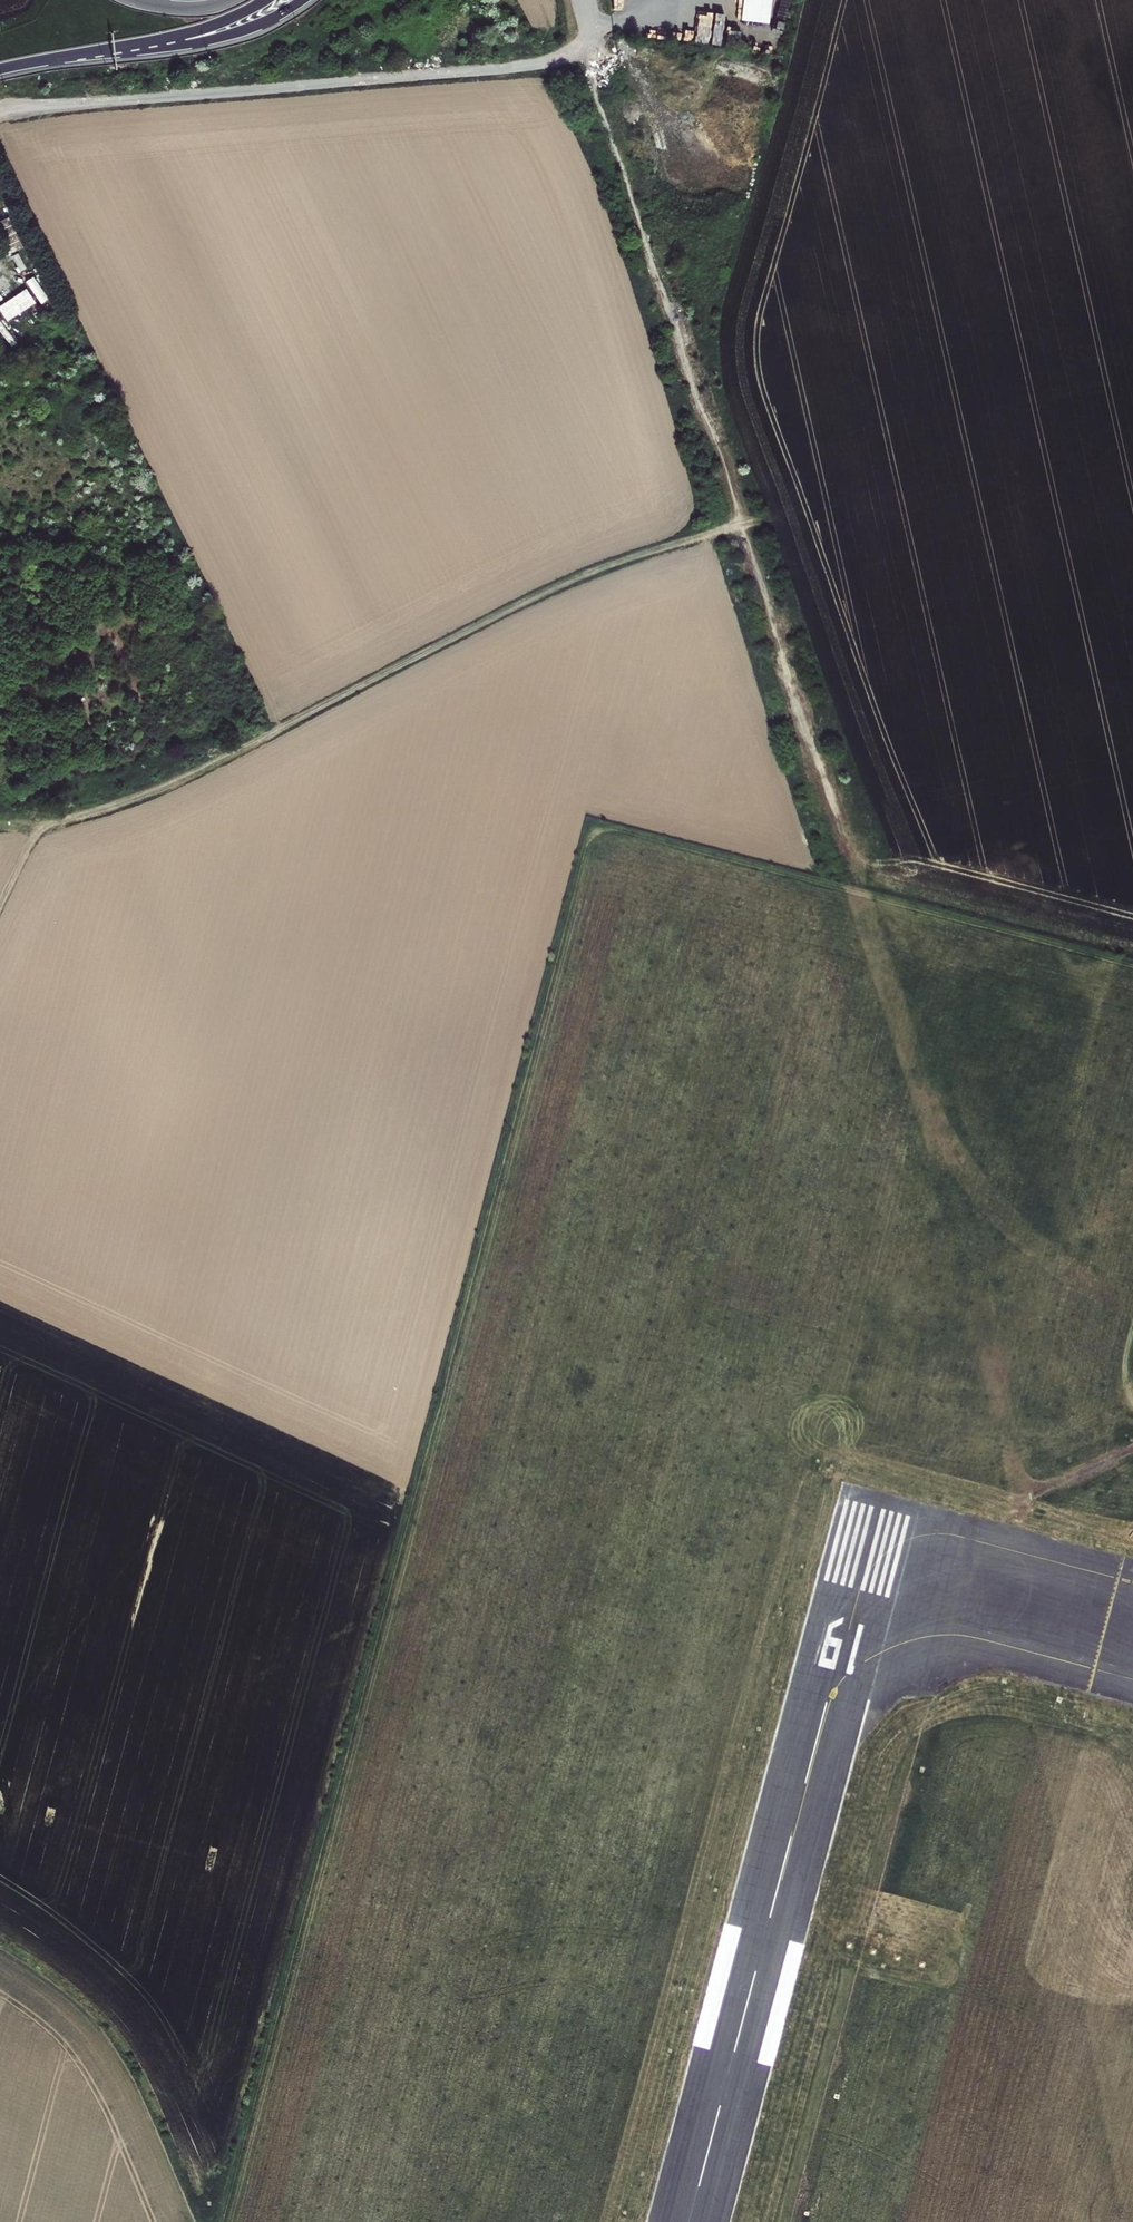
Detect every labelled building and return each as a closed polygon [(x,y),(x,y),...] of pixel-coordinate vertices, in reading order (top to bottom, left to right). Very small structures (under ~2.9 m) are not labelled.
[(772,0),(743,0),(741,20),(769,23),(772,0)] [(0,221),(0,245),(5,256),(23,247),(8,217),(0,221)] [(28,263),(24,255),(0,266),(0,276),(28,263)] [(0,306),(0,309),(8,322),(35,304),(26,289),(0,306)]
